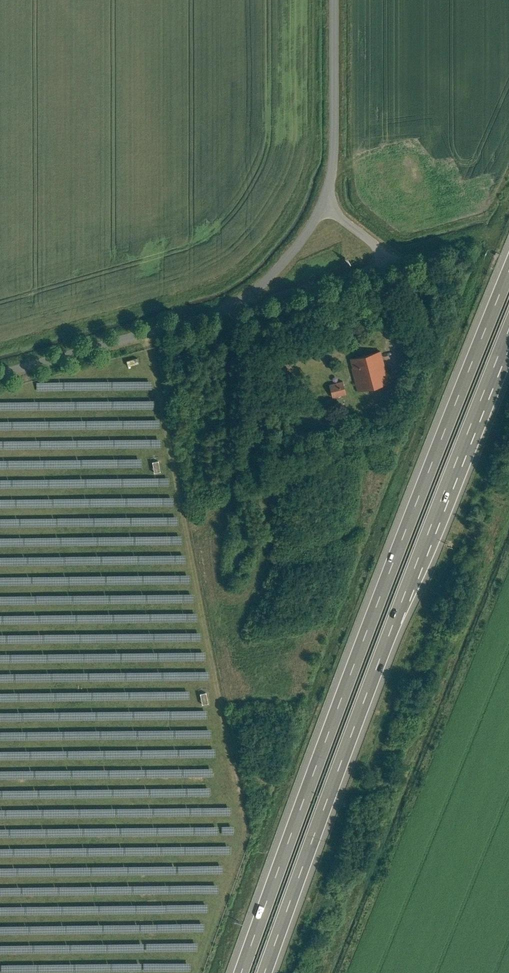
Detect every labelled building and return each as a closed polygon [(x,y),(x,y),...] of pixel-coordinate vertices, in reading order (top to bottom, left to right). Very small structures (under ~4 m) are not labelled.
[(338,355),(345,388),(377,381),(369,347),(338,355)] [(320,379),(321,394),(334,393),(333,378),(320,379)] [(152,462),(153,471),(161,470),(159,460),(152,462)]
